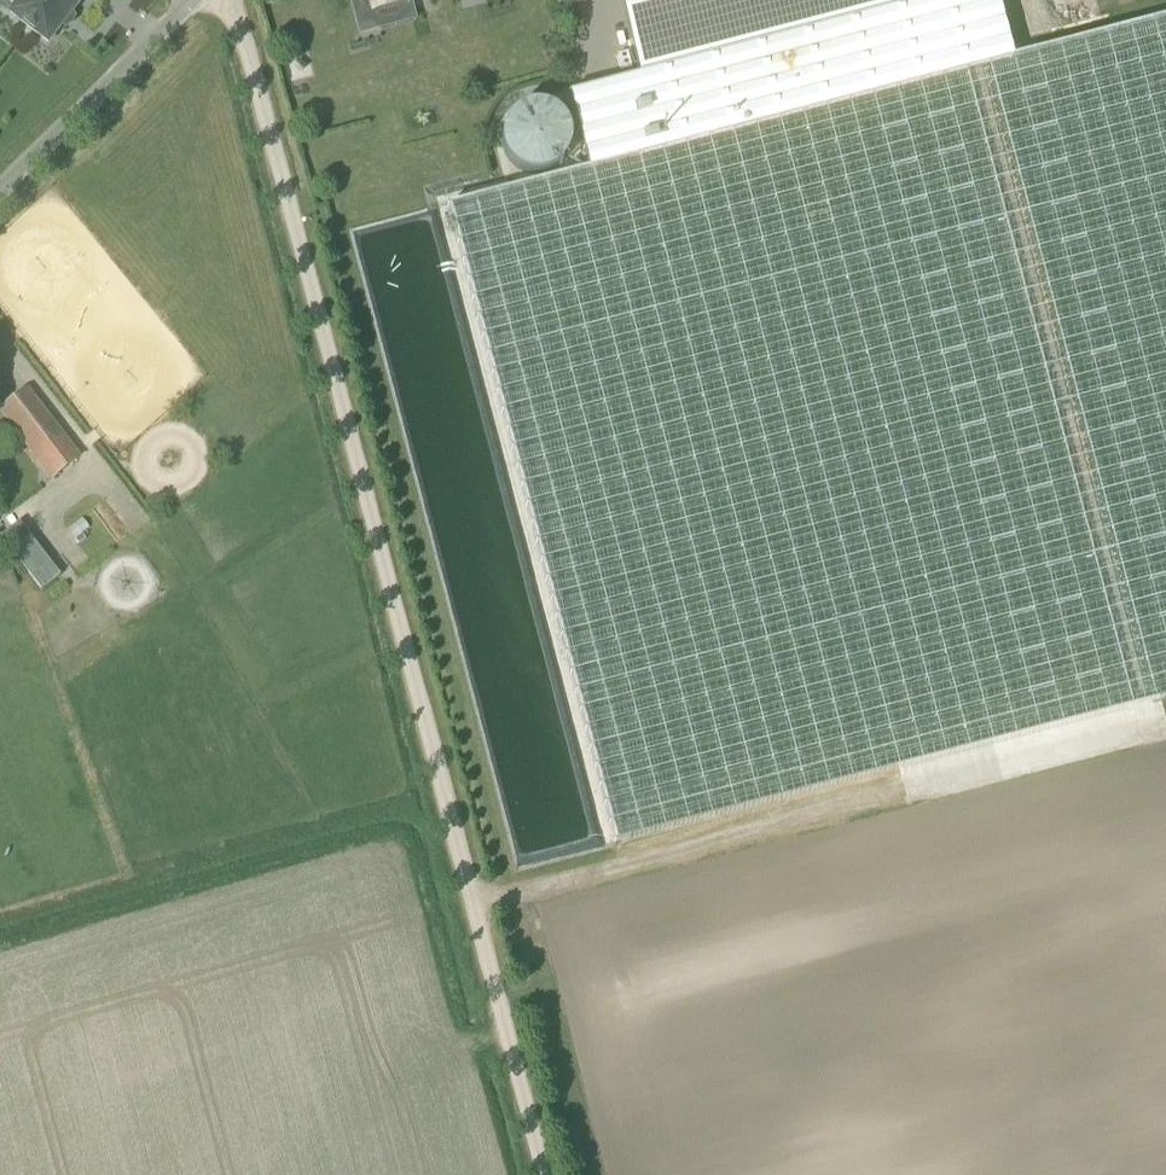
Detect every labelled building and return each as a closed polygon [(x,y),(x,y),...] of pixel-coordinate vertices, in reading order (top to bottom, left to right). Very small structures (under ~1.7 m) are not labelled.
[(10,13),(48,42),(81,0),(20,0),(10,13)] [(374,11),(415,0),(371,0),(374,11)] [(1013,58),(997,0),(620,0),(640,76),(570,95),(589,169),(449,206),(616,842),(1165,698),(1165,18),(1013,58)] [(46,408),(16,431),(54,480),(85,457),(46,408)] [(0,530),(0,536),(38,591),(58,577),(17,518),(0,530)]
